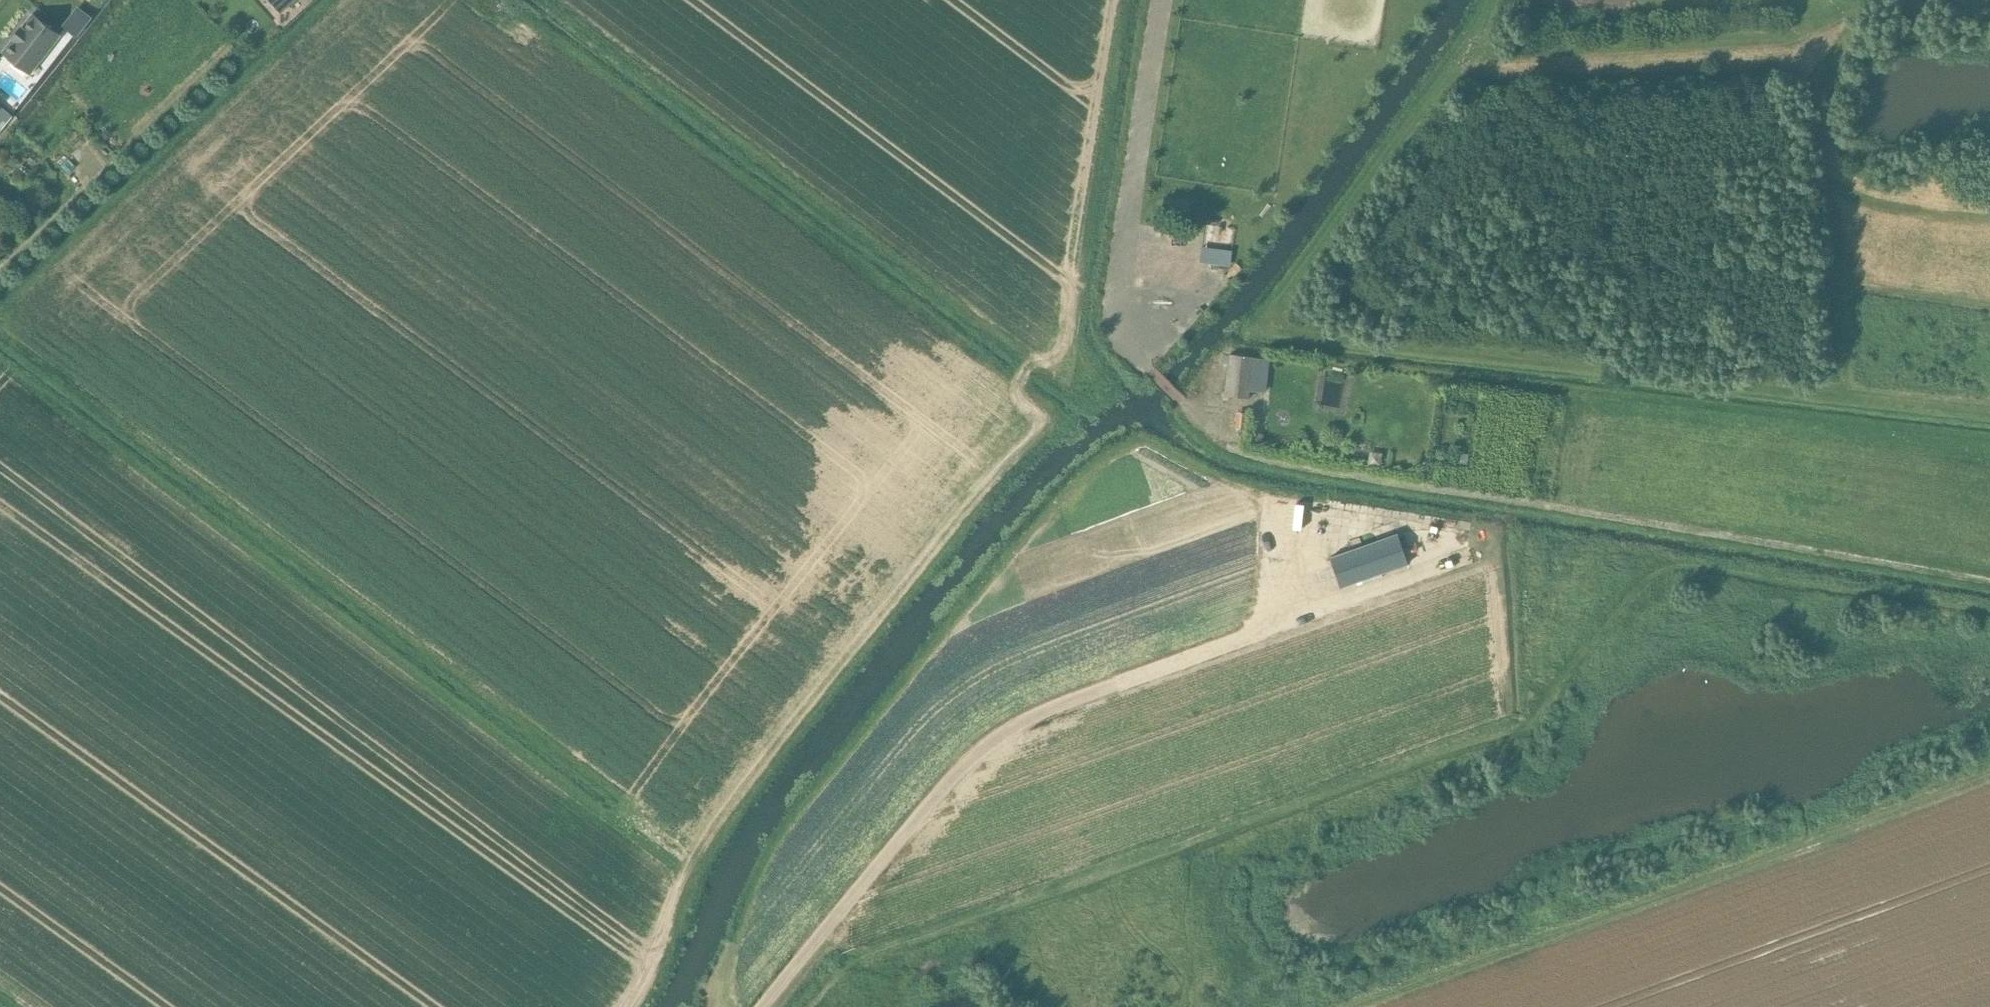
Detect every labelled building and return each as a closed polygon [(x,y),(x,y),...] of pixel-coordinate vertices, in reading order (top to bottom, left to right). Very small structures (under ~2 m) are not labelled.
[(294,0),(269,0),(281,13),(294,0)] [(77,5),(62,24),(77,36),(92,17),(77,5)] [(32,12),(0,52),(31,75),(61,34),(32,12)] [(1207,245),(1205,265),(1226,268),(1229,248),(1207,245)] [(1266,392),(1270,359),(1230,354),(1226,394),(1249,398),(1250,393),(1258,394),(1258,391),(1266,392)] [(1369,452),(1368,463),(1381,465),(1382,454),(1369,452)] [(1399,538),(1397,533),(1330,557),(1341,586),(1407,563),(1402,550),(1412,546),(1408,535),(1399,538)]
